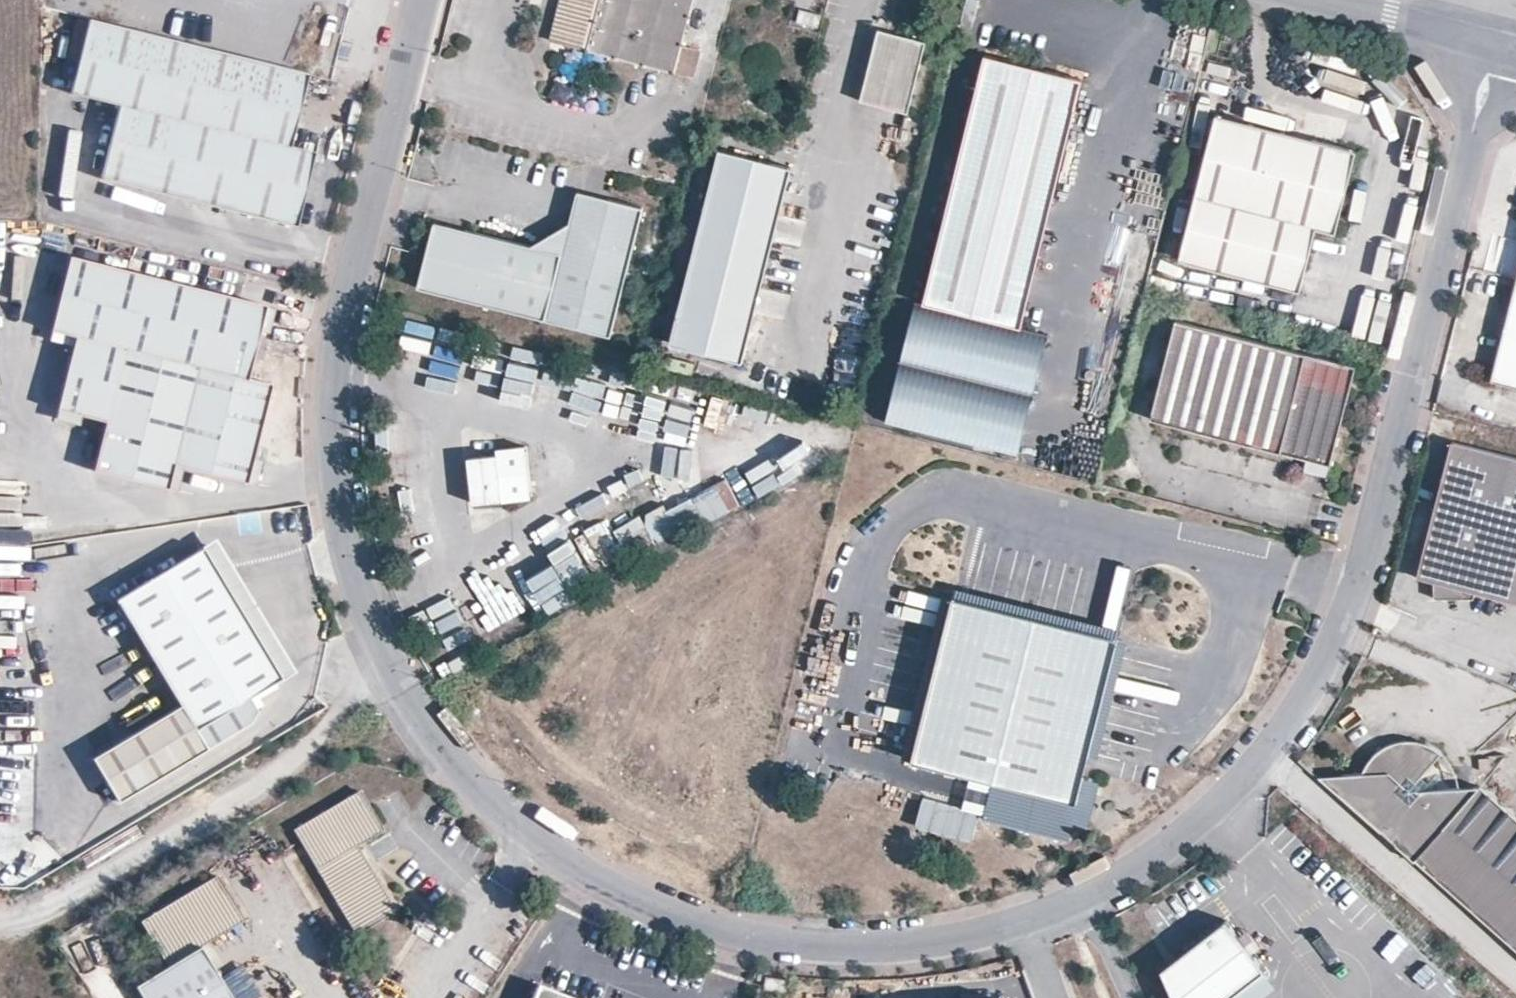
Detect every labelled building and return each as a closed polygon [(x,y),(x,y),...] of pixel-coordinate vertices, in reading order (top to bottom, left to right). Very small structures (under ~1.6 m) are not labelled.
[(597,0),(561,0),(549,43),(583,52),(597,0)] [(583,52),(671,76),(671,73),(689,78),(696,51),(679,46),(692,0),(597,0),(583,52)] [(820,26),(824,14),(801,9),(799,19),(820,26)] [(288,156),(307,81),(87,24),(70,98),(119,111),(101,185),(292,235),(309,161),(288,156)] [(860,102),(904,113),(922,44),(875,31),(860,102)] [(986,66),(926,312),(1023,336),(1083,91),(986,66)] [(1355,150),(1218,114),(1181,259),(1300,290),(1316,227),(1335,231),(1354,156),(1355,150)] [(741,362),(790,168),(785,167),(717,150),(669,344),(741,362)] [(604,200),(572,192),(561,228),(604,200)] [(561,228),(554,253),(528,247),(467,231),(428,254),(419,286),(434,289),(534,315),(541,316),(593,329),(607,334),(637,209),(604,200),(561,228)] [(436,223),(428,254),(467,231),(436,223)] [(528,247),(554,253),(561,228),(528,247)] [(61,415),(90,423),(108,428),(105,441),(96,479),(169,499),(176,474),(250,491),(274,392),(261,387),(248,384),(263,315),(71,267),(55,335),(78,344),(61,415)] [(1515,282),(1489,382),(1515,388),(1515,276),(1515,282)] [(1175,322),(1153,418),(1261,447),(1331,465),(1354,369),(1175,322)] [(403,356),(425,362),(426,354),(456,361),(459,350),(408,337),(403,356)] [(477,356),(473,392),(501,396),(505,359),(477,356)] [(498,459),(505,503),(533,499),(526,449),(497,453),(498,459)] [(1474,596),(1515,606),(1515,466),(1450,450),(1435,515),(1436,587),(1436,603),(1472,603),(1474,596)] [(498,459),(469,463),(475,507),(505,503),(498,459)] [(731,474),(644,522),(658,548),(746,500),(731,474)] [(1417,582),(1436,587),(1435,515),(1417,582)] [(558,546),(569,563),(588,550),(576,533),(558,546)] [(203,559),(118,609),(183,711),(92,767),(118,809),(205,757),(247,731),(253,718),(246,705),(277,686),(203,559)] [(1116,643),(1118,635),(954,591),(950,603),(1116,643)] [(950,603),(939,601),(900,762),(911,764),(950,603)] [(950,603),(911,764),(973,781),(990,785),(982,825),(1065,844),(1069,829),(1074,805),(1082,781),(1116,643),(950,603)] [(1512,816),(1474,783),(1456,782),(1452,766),(1444,754),(1431,744),(1420,740),(1405,740),(1393,741),(1383,746),(1373,754),(1366,762),(1361,771),(1359,779),(1316,781),(1332,794),(1379,836),(1463,908),(1515,953),(1515,819),(1512,816)] [(976,824),(982,825),(990,785),(973,781),(966,815),(977,818),(976,824)] [(1082,781),(1074,805),(1069,829),(1085,833),(1096,785),(1082,781)] [(365,939),(399,918),(361,854),(387,838),(363,798),(301,835),(365,939)] [(913,833),(970,847),(976,824),(977,818),(966,815),(920,804),(913,833)] [(179,975),(142,996),(143,997),(233,997),(208,957),(253,929),(223,882),(149,927),(179,975)] [(1228,924),(1163,975),(1173,997),(1238,997),(1268,975),(1254,957),(1241,942),(1228,924)] [(1262,951),(1249,935),(1241,942),(1254,957),(1262,951)] [(765,974),(763,991),(783,994),(785,977),(765,974)]
